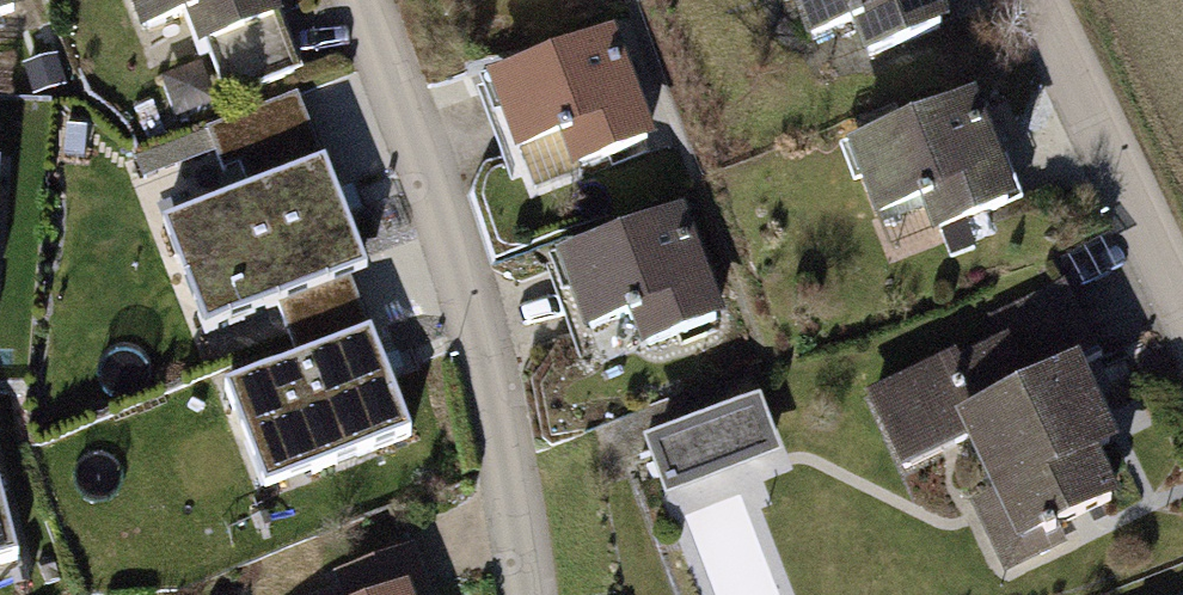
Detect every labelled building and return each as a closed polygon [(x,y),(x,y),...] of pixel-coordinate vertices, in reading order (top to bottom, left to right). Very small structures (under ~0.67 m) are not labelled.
[(26,18),(19,0),(0,0),(0,28),(26,18)] [(116,40),(162,20),(180,62),(279,21),(270,0),(99,0),(116,40)] [(768,49),(828,31),(836,57),(919,33),(909,0),(753,0),(768,49)] [(595,38),(460,91),(488,161),(532,143),(546,180),(637,145),(595,38)] [(949,96),(819,154),(867,263),(998,205),(949,96)] [(333,168),(186,219),(220,315),(367,264),(333,168)] [(661,214),(527,266),(557,343),(606,323),(618,354),(703,321),(661,214)] [(991,330),(850,392),(882,466),(940,441),(993,564),(1104,517),(1045,382),(1089,363),(1056,287),(985,317),(991,330)] [(376,342),(230,393),(264,489),(410,437),(376,342)] [(740,404),(616,449),(641,505),(765,462),(740,404)] [(13,554),(0,510),(0,558),(13,554)]
